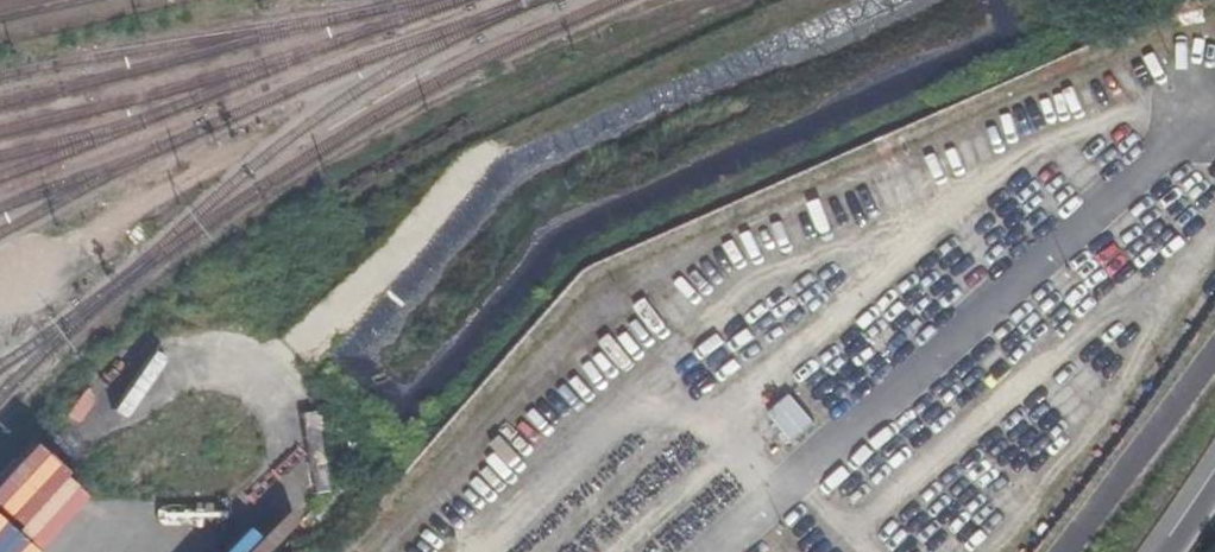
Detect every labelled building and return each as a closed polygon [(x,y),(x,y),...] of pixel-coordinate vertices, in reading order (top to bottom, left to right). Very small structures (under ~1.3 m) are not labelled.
[(792,396),(771,416),(794,442),(816,423),(792,396)] [(20,548),(72,487),(27,450),(0,481),(0,551),(24,551),(20,548)] [(294,511),(275,496),(233,550),(236,551),(262,551),(294,511)]
